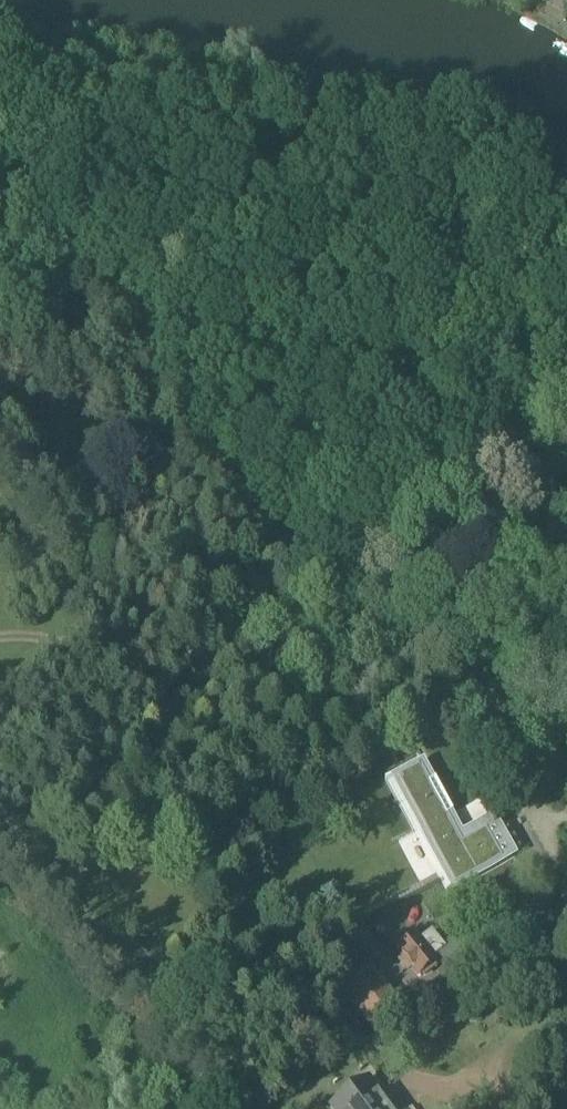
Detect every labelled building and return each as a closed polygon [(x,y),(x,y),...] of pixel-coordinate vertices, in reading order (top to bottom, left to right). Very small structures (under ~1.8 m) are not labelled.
[(423,761),(421,762),(429,777),(398,794),(409,814),(414,811),(423,827),(397,842),(419,881),(453,863),(463,881),(502,860),(485,830),(467,841),(423,761)] [(414,939),(400,951),(405,957),(400,961),(407,970),(412,966),(417,973),(420,971),(423,974),(441,960),(447,967),(460,956),(450,944),(443,950),(429,934),(418,943),(414,939)] [(377,1033),(403,1012),(392,997),(386,1002),(364,974),(343,990),(377,1033)] [(333,1108),(388,1108),(366,1079),(331,1106),(333,1108)]
